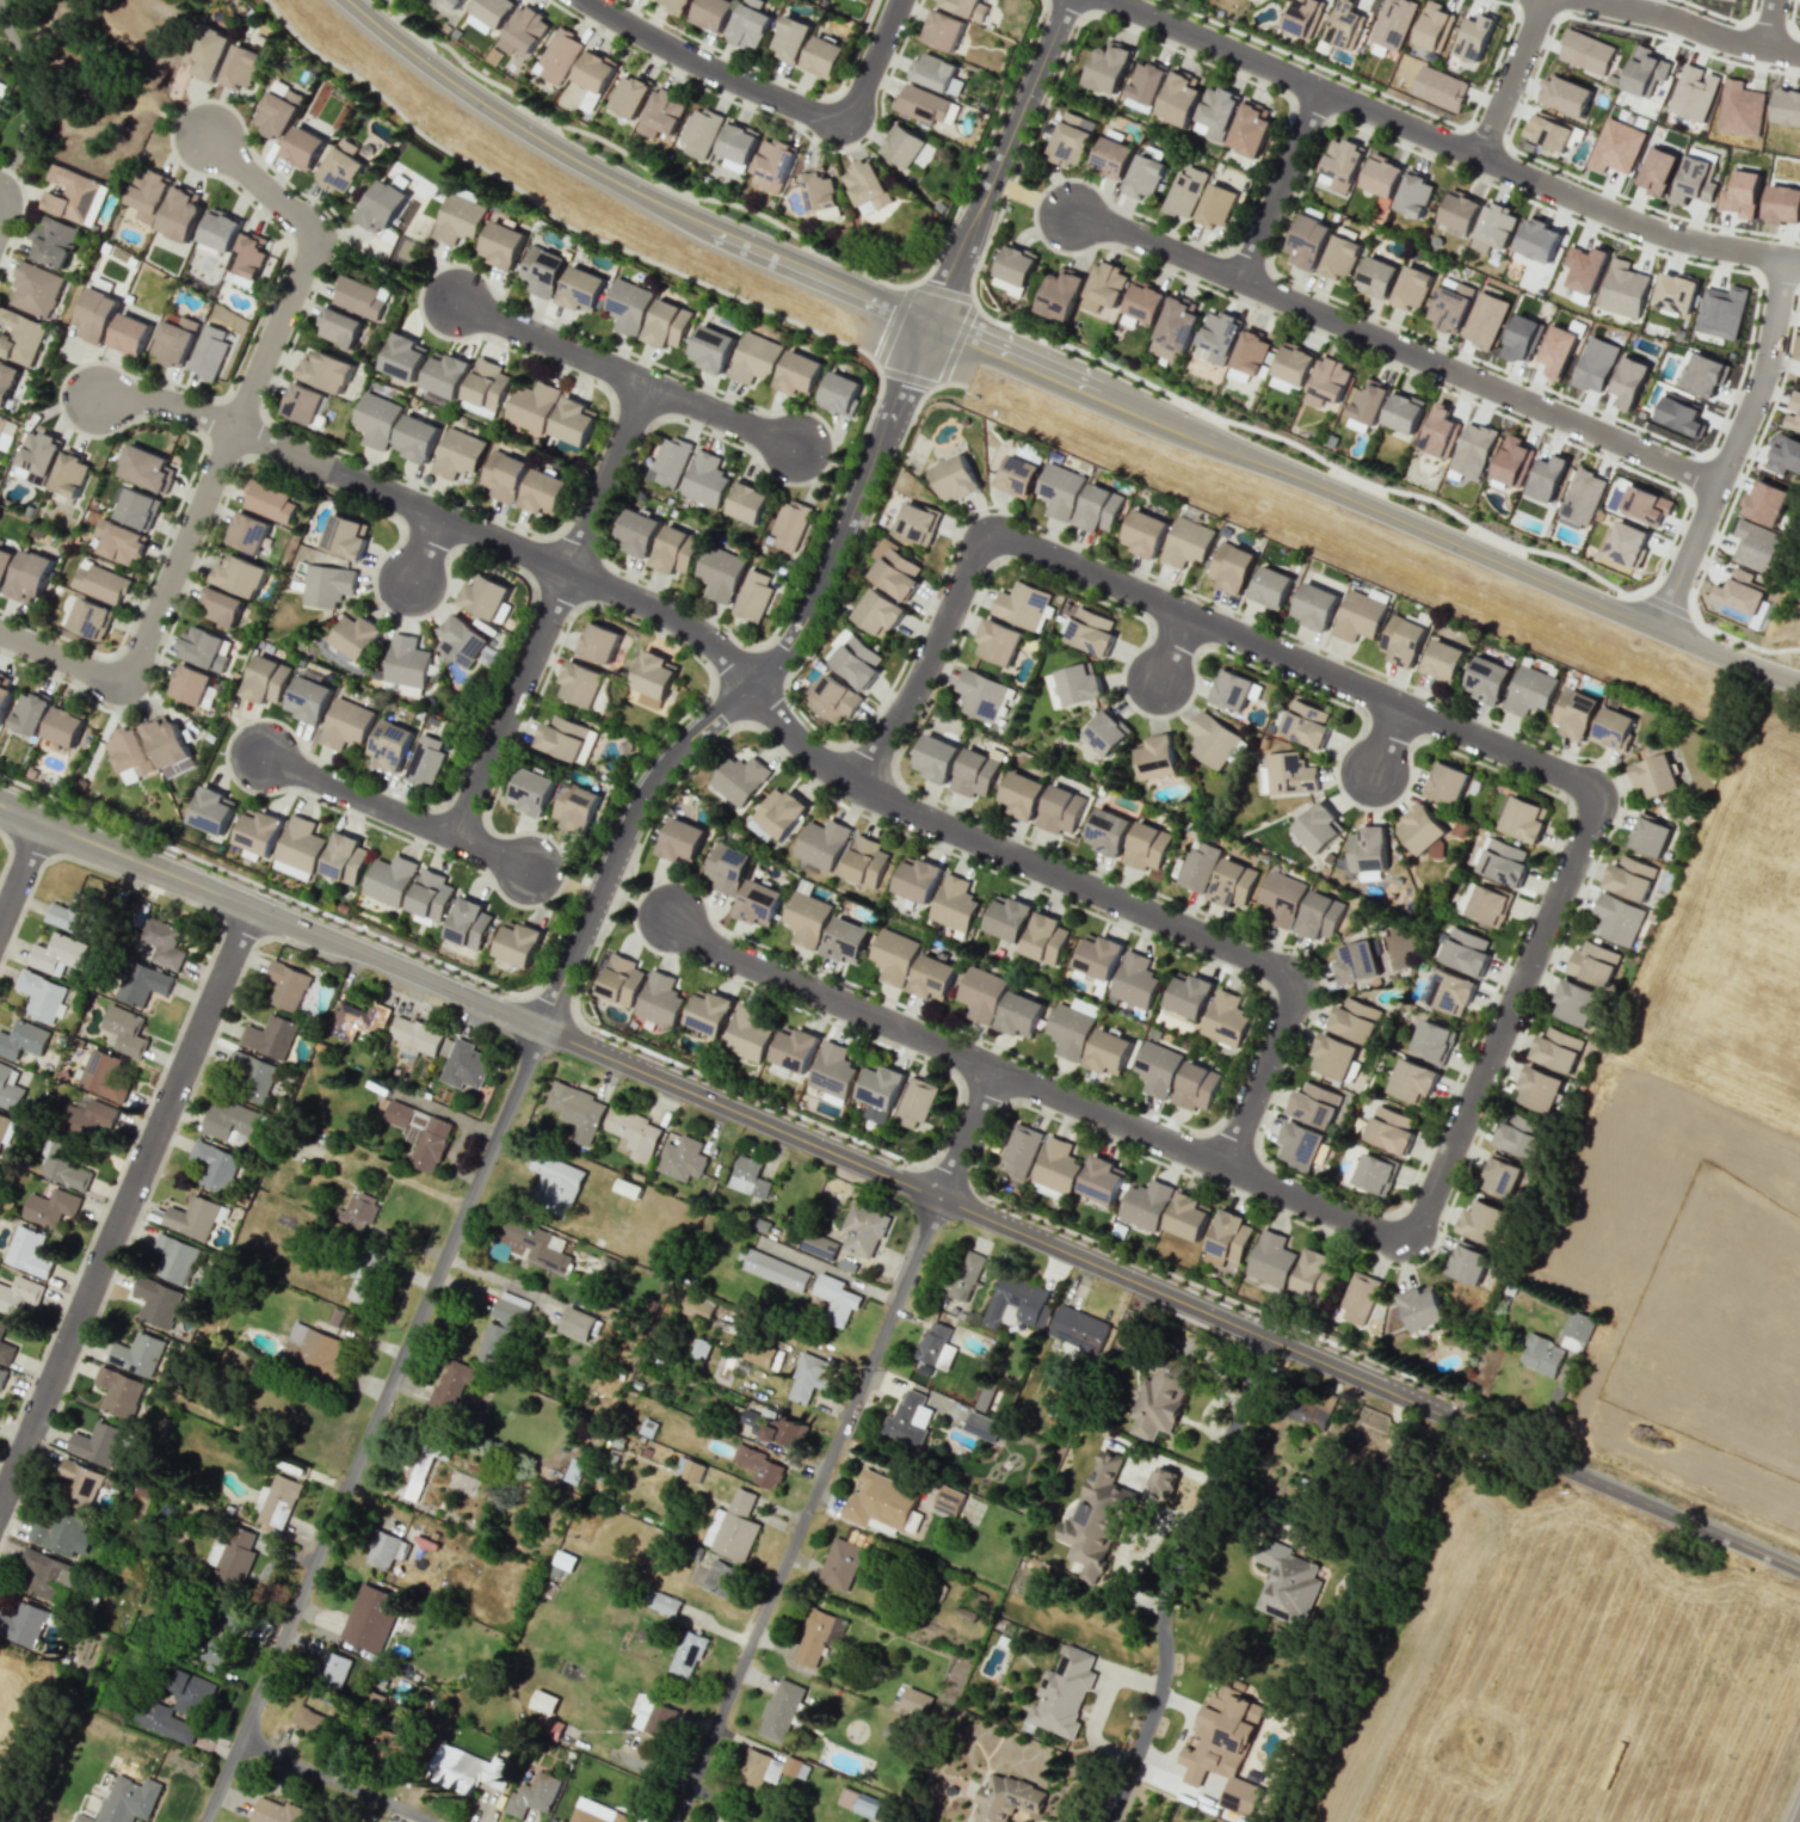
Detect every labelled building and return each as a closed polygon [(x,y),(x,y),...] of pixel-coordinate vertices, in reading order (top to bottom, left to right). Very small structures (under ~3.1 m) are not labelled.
[(467,20),(486,34),(492,25),(500,31),(518,4),(511,0),(481,0),(467,20)] [(655,3),(682,15),(688,0),(656,0),(655,3)] [(722,33),(735,1),(732,0),(700,0),(691,21),(722,33)] [(936,8),(983,20),(987,5),(980,3),(981,0),(938,0),(936,8)] [(1284,30),(1312,39),(1323,1),(1318,0),(1293,0),(1284,30)] [(1353,11),(1356,0),(1339,0),(1326,42),(1353,50),(1364,15),(1353,11)] [(1405,0),(1385,0),(1369,40),(1398,52),(1416,5),(1405,0)] [(1441,9),(1443,4),(1431,0),(1428,0),(1412,43),(1440,53),(1455,14),(1441,9)] [(757,50),(772,15),(741,3),(727,38),(757,50)] [(552,22),(524,4),(497,45),(512,54),(518,46),(531,55),(552,22)] [(965,21),(933,9),(921,40),(953,52),(965,21)] [(1478,62),(1497,16),(1483,11),(1479,22),(1469,18),(1455,53),(1478,62)] [(771,48),(779,51),(777,59),(796,65),(810,24),(783,15),(771,48)] [(214,84),(232,36),(203,25),(189,62),(196,65),(192,75),(214,84)] [(584,41),(559,27),(535,72),(560,86),(584,41)] [(1616,47),(1569,28),(1557,58),(1603,77),(1616,47)] [(843,45),(812,36),(802,69),(833,79),(843,45)] [(1083,84),(1114,96),(1133,49),(1109,40),(1105,49),(1098,46),(1083,84)] [(252,88),(262,52),(232,44),(221,85),(239,89),(241,85),(252,88)] [(619,63),(590,48),(574,79),(591,88),(582,106),(591,111),(595,102),(598,104),(619,63)] [(963,81),(953,78),(957,63),(920,53),(912,81),(959,95),(963,81)] [(1138,62),(1123,101),(1150,112),(1167,67),(1149,60),(1147,66),(1138,62)] [(1702,123),(1720,77),(1685,63),(1666,109),(1702,123)] [(1411,93),(1458,113),(1470,83),(1422,64),(1411,93)] [(1154,115),(1185,127),(1200,90),(1194,87),(1197,78),(1173,68),(1154,115)] [(635,80),(625,75),(608,106),(634,120),(654,82),(638,74),(635,80)] [(1592,92),(1549,74),(1539,100),(1582,118),(1592,92)] [(1759,136),(1764,92),(1742,89),(1743,80),(1724,78),(1718,131),(1759,136)] [(300,105),(292,101),(297,91),(277,82),(272,91),(270,89),(253,126),(283,140),(300,105)] [(893,109),(931,124),(933,119),(943,122),(951,100),(904,82),(893,109)] [(1237,94),(1207,85),(1192,132),(1223,141),(1237,94)] [(673,136),(688,102),(658,88),(638,131),(655,139),(659,130),(673,136)] [(1799,126),(1799,91),(1776,88),(1772,123),(1799,126)] [(1258,158),(1270,122),(1264,120),(1269,108),(1243,99),(1227,148),(1258,158)] [(684,152),(705,160),(722,116),(695,106),(682,140),(687,142),(684,152)] [(1563,153),(1575,125),(1538,109),(1530,127),(1526,126),(1522,135),(1563,153)] [(1080,168),(1095,121),(1063,111),(1049,158),(1080,168)] [(1587,166),(1604,173),(1606,165),(1629,174),(1645,132),(1606,117),(1587,166)] [(717,155),(749,165),(759,131),(727,121),(717,155)] [(910,169),(914,162),(926,168),(938,145),(896,124),(881,153),(910,169)] [(326,139),(295,125),(281,156),(311,170),(326,139)] [(1090,167),(1121,180),(1134,148),(1103,135),(1090,167)] [(1365,148),(1334,136),(1316,181),(1346,194),(1365,148)] [(358,147),(342,137),(314,179),(331,190),(334,185),(345,193),(365,164),(353,156),(358,147)] [(751,172),(765,177),(761,187),(779,194),(797,149),(766,137),(751,172)] [(1636,184),(1647,188),(1646,192),(1661,198),(1678,156),(1651,145),(1636,184)] [(1140,200),(1142,194),(1153,197),(1164,162),(1135,153),(1123,194),(1140,200)] [(1404,166),(1373,153),(1360,187),(1390,199),(1404,166)] [(1672,203),(1685,207),(1688,197),(1711,203),(1717,183),(1710,181),(1715,163),(1686,155),(1672,203)] [(860,215),(891,203),(873,158),(843,170),(860,215)] [(85,224),(101,181),(53,163),(47,179),(67,186),(63,194),(50,190),(43,209),(85,224)] [(1206,173),(1187,165),(1183,174),(1176,171),(1161,209),(1187,219),(1206,173)] [(153,225),(172,178),(146,167),(130,204),(140,208),(136,218),(153,225)] [(812,220),(840,215),(833,178),(826,179),(824,168),(803,171),(812,220)] [(1425,182),(1428,176),(1409,168),(1393,208),(1420,219),(1434,186),(1425,182)] [(1754,220),(1760,173),(1733,170),(1730,190),(1720,189),(1717,209),(1740,211),(1739,218),(1754,220)] [(375,233),(380,225),(387,230),(409,196),(381,177),(354,219),(375,233)] [(1194,221),(1212,229),(1214,223),(1223,226),(1236,193),(1210,182),(1194,221)] [(187,242),(206,196),(176,184),(158,231),(187,242)] [(1769,184),(1763,220),(1784,224),(1784,221),(1799,224),(1799,189),(1769,184)] [(1480,198),(1449,190),(1439,224),(1471,233),(1480,198)] [(488,206),(448,193),(433,238),(455,245),(459,235),(476,240),(488,206)] [(1487,254),(1490,245),(1504,250),(1517,217),(1504,212),(1505,208),(1487,201),(1469,247),(1487,254)] [(227,256),(243,220),(213,206),(196,242),(227,256)] [(64,270),(80,229),(46,215),(42,226),(36,224),(31,235),(39,238),(31,257),(64,270)] [(1551,265),(1559,232),(1546,229),(1548,223),(1524,217),(1514,256),(1551,265)] [(481,254),(491,257),(488,264),(514,271),(526,231),(490,221),(481,254)] [(1348,280),(1361,244),(1354,241),(1356,233),(1337,226),(1321,270),(1348,280)] [(259,250),(264,238),(245,231),(228,270),(255,281),(267,254),(259,250)] [(991,285),(1022,297),(1038,256),(1008,244),(991,285)] [(1609,249),(1596,244),(1592,254),(1569,246),(1563,263),(1573,267),(1566,287),(1575,290),(1575,291),(1592,297),(1609,249)] [(529,282),(526,291),(552,299),(566,256),(531,245),(520,279),(529,282)] [(1357,290),(1389,298),(1397,265),(1366,256),(1357,290)] [(1598,308),(1638,319),(1650,276),(1628,270),(1630,262),(1613,256),(1598,308)] [(65,278),(21,260),(11,285),(18,288),(11,305),(48,320),(65,278)] [(1115,309),(1129,272),(1098,260),(1081,306),(1097,312),(1101,303),(1115,309)] [(592,315),(607,278),(573,264),(557,301),(592,315)] [(1037,310),(1066,323),(1086,277),(1057,264),(1037,310)] [(1420,308),(1434,275),(1407,264),(1390,304),(1408,311),(1410,304),(1420,308)] [(1653,306),(1689,316),(1699,280),(1662,270),(1653,306)] [(380,319),(388,290),(339,276),(330,305),(380,319)] [(1426,323),(1457,334),(1474,288),(1443,276),(1426,323)] [(654,292),(617,277),(604,310),(618,316),(613,329),(635,338),(654,292)] [(1153,326),(1167,292),(1137,279),(1122,312),(1153,326)] [(1736,341),(1748,288),(1730,284),(1728,292),(1704,286),(1693,331),(1736,341)] [(76,324),(86,328),(83,337),(104,344),(120,298),(89,287),(76,324)] [(1508,302),(1479,291),(1461,338),(1490,349),(1508,302)] [(1150,351),(1172,360),(1175,351),(1184,354),(1199,315),(1192,313),(1196,302),(1172,293),(1150,351)] [(679,348),(694,312),(660,298),(643,340),(667,349),(669,344),(679,348)] [(317,335),(353,349),(364,320),(328,307),(317,335)] [(32,367),(47,324),(4,308),(0,320),(0,324),(12,328),(10,336),(0,333),(0,355),(32,367)] [(199,322),(167,311),(152,352),(165,357),(163,363),(181,369),(199,322)] [(1225,318),(1211,312),(1193,354),(1223,367),(1243,320),(1226,314),(1225,318)] [(152,323),(120,313),(109,347),(141,357),(152,323)] [(1544,324),(1517,313),(1500,355),(1528,366),(1544,324)] [(1538,360),(1550,365),(1546,375),(1560,381),(1582,327),(1572,322),(1568,330),(1553,324),(1538,360)] [(214,381),(228,343),(223,341),(227,331),(204,323),(186,371),(214,381)] [(737,337),(702,323),(688,360),(722,374),(737,337)] [(1261,340),(1264,333),(1246,326),(1230,367),(1257,378),(1271,344),(1261,340)] [(769,381),(783,344),(746,330),(729,377),(751,385),(754,375),(769,381)] [(428,345),(393,334),(381,371),(416,382),(428,345)] [(1571,383),(1601,394),(1619,346),(1589,335),(1571,383)] [(1305,387),(1315,351),(1283,342),(1270,386),(1290,392),(1292,384),(1305,387)] [(298,377),(343,395),(355,364),(317,349),(313,359),(305,357),(298,377)] [(824,362),(789,349),(775,387),(797,395),(798,392),(811,397),(824,362)] [(1682,388),(1716,399),(1728,363),(1693,352),(1682,388)] [(449,353),(447,358),(434,353),(422,386),(457,400),(471,362),(449,353)] [(1621,395),(1617,405),(1631,411),(1650,365),(1626,355),(1611,391),(1621,395)] [(460,406),(494,419),(511,377),(502,373),(504,366),(480,356),(460,406)] [(1321,407),(1323,399),(1339,405),(1352,367),(1320,356),(1304,402),(1321,407)] [(19,367),(0,361),(0,405),(7,407),(19,367)] [(864,383),(830,371),(818,405),(851,417),(864,383)] [(518,385),(505,420),(542,434),(560,388),(538,380),(534,392),(518,385)] [(282,412),(313,425),(326,394),(295,382),(282,412)] [(387,452),(404,404),(366,390),(353,425),(367,430),(362,443),(387,452)] [(1413,435),(1426,402),(1396,390),(1382,423),(1413,435)] [(1799,432),(1799,392),(1794,390),(1787,411),(1788,412),(1783,426),(1799,432)] [(1702,406),(1667,392),(1655,419),(1701,438),(1707,425),(1696,420),(1702,406)] [(599,411),(564,397),(550,433),(584,447),(599,411)] [(1462,424),(1448,419),(1452,407),(1438,402),(1420,449),(1448,459),(1462,424)] [(7,451),(12,436),(3,433),(9,417),(0,414),(0,448),(7,451)] [(441,426),(407,414),(393,451),(427,464),(441,426)] [(1449,468),(1478,480),(1498,432),(1469,420),(1449,468)] [(474,475),(488,442),(451,426),(431,473),(454,482),(459,469),(474,475)] [(63,441),(31,429),(18,465),(49,477),(63,441)] [(1779,432),(1763,468),(1782,477),(1787,466),(1799,471),(1799,441),(1779,432)] [(1521,489),(1536,450),(1521,445),(1523,439),(1509,433),(1492,478),(1521,489)] [(693,445),(665,434),(647,478),(675,489),(693,445)] [(119,475),(166,494),(175,470),(166,466),(169,459),(131,444),(119,475)] [(91,466),(82,462),(85,455),(66,447),(49,487),(77,499),(91,466)] [(680,494),(718,509),(732,476),(717,470),(722,457),(699,448),(680,494)] [(481,485),(492,489),(489,495),(513,504),(528,461),(494,449),(481,485)] [(1569,457),(1556,452),(1552,462),(1540,458),(1527,494),(1552,503),(1569,457)] [(931,469),(945,500),(956,494),(959,500),(981,490),(964,453),(931,469)] [(997,486),(1027,499),(1041,466),(1011,453),(997,486)] [(1086,476),(1049,461),(1036,495),(1050,500),(1045,513),(1068,522),(1086,476)] [(1587,526),(1607,479),(1578,467),(1558,514),(1587,526)] [(569,481),(534,468),(520,504),(555,517),(569,481)] [(1743,513),(1776,526),(1790,491),(1757,478),(1743,513)] [(243,510),(291,523),(296,503),(289,501),(291,492),(251,481),(243,510)] [(771,493),(740,481),(727,513),(758,525),(771,493)] [(1125,496),(1091,482),(1074,523),(1098,533),(1100,528),(1111,532),(1125,496)] [(1675,502),(1631,484),(1621,508),(1659,524),(1663,514),(1668,516),(1675,502)] [(160,498),(125,488),(117,520),(152,530),(160,498)] [(797,553),(812,507),(784,498),(773,533),(778,534),(774,546),(797,553)] [(895,533),(929,545),(940,514),(906,502),(895,533)] [(615,537),(627,542),(624,550),(647,559),(662,521),(628,507),(615,537)] [(1120,545),(1155,559),(1169,523),(1135,508),(1120,545)] [(259,555),(271,524),(240,512),(228,542),(259,555)] [(322,548),(359,561),(371,526),(334,513),(322,548)] [(1204,564),(1217,530),(1178,515),(1160,561),(1182,570),(1187,558),(1204,564)] [(1732,560),(1768,574),(1784,535),(1740,517),(1733,535),(1741,538),(1732,560)] [(148,536),(101,519),(95,536),(104,539),(99,553),(136,567),(148,536)] [(1603,555),(1639,570),(1648,550),(1643,548),(1649,533),(1618,519),(1603,555)] [(650,565),(674,575),(676,569),(687,574),(702,538),(668,524),(650,565)] [(868,577),(906,602),(920,581),(915,577),(923,566),(883,539),(872,554),(880,560),(868,577)] [(1241,596),(1257,554),(1222,541),(1208,577),(1217,581),(1215,586),(1241,596)] [(729,605),(747,560),(708,544),(695,579),(710,584),(705,595),(729,605)] [(0,547),(0,591),(15,553),(0,547)] [(55,560),(24,548),(6,591),(25,599),(28,593),(39,598),(55,560)] [(219,561),(212,584),(259,598),(268,566),(231,556),(228,564),(219,561)] [(130,577),(82,561),(73,590),(121,605),(130,577)] [(357,569),(308,565),(304,605),(340,609),(341,593),(355,595),(357,569)] [(1281,611),(1294,577),(1263,565),(1250,599),(1281,611)] [(759,624),(774,588),(768,586),(772,576),(751,567),(732,613),(759,624)] [(1765,591),(1749,586),(1753,573),(1734,567),(1727,587),(1717,584),(1712,600),(1757,615),(1765,591)] [(457,604),(494,621),(510,587),(481,574),(476,585),(468,581),(457,604)] [(991,614),(1038,632),(1052,596),(1016,581),(1010,595),(1000,591),(991,614)] [(1340,595),(1305,581),(1292,615),(1302,619),(1301,623),(1325,633),(1340,595)] [(852,617),(880,636),(887,626),(893,630),(907,609),(872,586),(852,617)] [(198,614),(235,628),(245,600),(208,587),(198,614)] [(1332,635),(1354,643),(1358,633),(1375,639),(1390,595),(1373,589),(1371,595),(1349,588),(1332,635)] [(112,607),(78,599),(70,631),(105,639),(112,607)] [(1064,641),(1107,658),(1116,634),(1109,632),(1114,620),(1078,606),(1064,641)] [(364,662),(384,628),(363,616),(361,620),(349,613),(331,643),(364,662)] [(437,647),(469,669),(491,639),(455,613),(440,633),(444,637),(437,647)] [(1380,649),(1388,652),(1386,660),(1413,669),(1428,627),(1392,614),(1380,649)] [(979,657),(1012,666),(1022,629),(984,618),(977,640),(983,642),(979,657)] [(610,665),(620,632),(589,622),(579,656),(610,665)] [(178,655),(221,673),(234,642),(190,624),(178,655)] [(887,660),(846,628),(823,657),(864,689),(887,660)] [(419,637),(393,633),(384,690),(424,696),(431,651),(417,649),(419,637)] [(1453,685),(1467,650),(1436,637),(1422,672),(1453,685)] [(678,663),(643,651),(631,688),(666,700),(678,663)] [(280,703),(293,667),(258,654),(243,696),(265,704),(267,699),(280,703)] [(1474,699),(1499,706),(1511,665),(1475,656),(1467,686),(1477,689),(1474,699)] [(593,709),(606,674),(569,660),(560,682),(566,684),(562,697),(593,709)] [(1056,671),(1066,707),(1103,696),(1094,661),(1056,671)] [(214,677),(182,663),(169,693),(200,707),(214,677)] [(1546,712),(1560,678),(1522,663),(1503,709),(1526,718),(1531,706),(1546,712)] [(960,710),(993,724),(1009,687),(964,667),(954,690),(967,695),(960,710)] [(1241,712),(1254,681),(1222,667),(1209,699),(1241,712)] [(837,725),(844,715),(849,718),(864,698),(827,672),(817,686),(815,684),(803,701),(837,725)] [(11,677),(0,673),(0,721),(13,690),(7,688),(11,677)] [(334,687),(299,675),(286,713),(321,725),(334,687)] [(1560,732),(1584,742),(1600,699),(1566,685),(1552,722),(1562,726),(1560,732)] [(22,693),(8,726),(36,737),(52,697),(34,689),(31,696),(22,693)] [(1593,742),(1624,752),(1636,714),(1618,708),(1621,700),(1607,696),(1593,742)] [(363,745),(376,711),(337,697),(320,742),(343,751),(347,739),(363,745)] [(1279,732),(1321,750),(1331,728),(1323,724),(1328,712),(1294,698),(1279,732)] [(42,737),(74,748),(86,717),(55,705),(42,737)] [(1083,735),(1108,758),(1132,731),(1107,708),(1083,735)] [(1188,730),(1199,737),(1190,752),(1219,771),(1242,736),(1201,710),(1188,730)] [(177,720),(168,723),(165,716),(143,724),(163,779),(194,767),(177,720)] [(597,729),(554,716),(551,724),(544,722),(536,749),(587,764),(597,729)] [(375,764),(400,773),(415,731),(380,719),(368,754),(377,757),(375,764)] [(105,737),(123,784),(154,772),(136,725),(105,737)] [(434,785),(446,752),(441,750),(444,741),(422,733),(406,778),(423,785),(425,782),(434,785)] [(912,770),(946,784),(961,747),(927,733),(912,770)] [(1179,773),(1171,733),(1146,738),(1148,746),(1136,749),(1143,781),(1179,773)] [(1002,761),(966,747),(950,789),(973,798),(975,792),(988,797),(1002,761)] [(1679,788),(1669,753),(1630,766),(1637,789),(1646,787),(1649,798),(1679,788)] [(731,755),(708,783),(741,809),(772,771),(753,756),(744,766),(731,755)] [(1470,774),(1438,760),(1425,792),(1457,806),(1470,774)] [(507,804),(542,817),(556,780),(522,766),(507,804)] [(1012,805),(1009,814),(1034,822),(1046,782),(1010,771),(1002,801),(1012,805)] [(601,796),(567,781),(553,816),(562,820),(560,827),(584,837),(601,796)] [(1088,797),(1052,784),(1036,826),(1059,834),(1061,829),(1074,834),(1088,797)] [(237,799),(202,786),(189,823),(223,836),(237,799)] [(786,795),(774,787),(753,821),(784,841),(808,804),(788,791),(786,795)] [(1549,809),(1512,795),(1499,830),(1536,844),(1549,809)] [(1346,828),(1321,801),(1292,828),(1318,855),(1346,828)] [(1404,818),(1409,823),(1399,833),(1421,856),(1448,831),(1421,802),(1404,818)] [(1094,850),(1120,858),(1132,818),(1096,807),(1087,839),(1097,842),(1094,850)] [(284,820),(261,810),(259,814),(247,810),(234,843),(268,857),(284,820)] [(311,881),(325,838),(312,834),(316,822),(291,813),(273,869),(311,881)] [(1673,826),(1641,813),(1628,846),(1661,859),(1673,826)] [(695,862),(707,829),(671,816),(658,854),(680,862),(682,857),(695,862)] [(809,820),(793,856),(831,873),(851,828),(829,818),(825,827),(809,820)] [(1159,870),(1174,833),(1139,820),(1123,862),(1145,871),(1147,865),(1159,870)] [(1349,834),(1350,872),(1360,871),(1360,880),(1382,880),(1381,871),(1387,871),(1386,826),(1360,827),(1360,833),(1349,834)] [(354,886),(371,846),(337,832),(320,872),(354,886)] [(892,849),(858,835),(841,875),(876,890),(892,849)] [(1477,871),(1519,888),(1529,865),(1523,863),(1527,851),(1491,836),(1477,871)] [(1176,883),(1202,894),(1221,849),(1195,838),(1176,883)] [(736,896),(752,855),(718,842),(704,877),(715,881),(712,887),(736,896)] [(893,891),(929,905),(943,868),(907,854),(893,891)] [(417,862),(395,855),(392,863),(374,857),(362,895),(402,908),(417,862)] [(1603,888),(1646,902),(1657,866),(1621,855),(1619,864),(1611,862),(1603,888)] [(1259,871),(1225,857),(1208,898),(1232,908),(1234,902),(1245,907),(1259,871)] [(408,910),(416,912),(415,918),(442,926),(454,886),(445,884),(447,875),(421,867),(408,910)] [(1290,930),(1307,884),(1270,869),(1257,903),(1274,909),(1269,922),(1290,930)] [(930,919),(968,933),(980,899),(965,894),(970,881),(947,872),(930,919)] [(769,929),(784,892),(750,878),(735,915),(769,929)] [(1499,929),(1513,898),(1480,883),(1466,914),(1499,929)] [(815,951),(834,904),(796,889),(782,924),(797,929),(792,942),(815,951)] [(43,921),(89,938),(102,900),(75,890),(69,908),(50,901),(43,921)] [(1333,940),(1347,903),(1311,890),(1296,931),(1319,940),(1321,935),(1333,940)] [(984,929),(1018,944),(1034,907),(999,892),(984,929)] [(1592,915),(1597,917),(1592,933),(1632,948),(1646,908),(1600,892),(1592,915)] [(479,951),(493,916),(483,912),(486,906),(461,896),(444,937),(479,951)] [(1070,931),(1059,927),(1062,920),(1037,910),(1021,953),(1056,966),(1070,931)] [(856,967),(872,930),(838,916),(822,952),(856,967)] [(139,941),(155,946),(150,961),(179,970),(185,951),(175,948),(182,928),(147,917),(139,941)] [(494,955),(528,969),(543,931),(520,921),(518,925),(507,921),(494,955)] [(1481,978),(1491,955),(1484,952),(1489,940),(1454,925),(1439,960),(1481,978)] [(921,942),(883,927),(870,961),(884,966),(879,979),(903,988),(921,942)] [(28,965),(61,976),(65,964),(79,969),(88,943),(53,931),(47,948),(35,944),(28,965)] [(1124,944),(1101,936),(1100,939),(1088,934),(1074,971),(1109,984),(1124,944)] [(1341,985),(1380,976),(1372,939),(1341,947),(1344,960),(1336,962),(1341,985)] [(1621,953),(1586,940),(1582,950),(1575,948),(1566,973),(1608,988),(1621,953)] [(1148,1010),(1161,977),(1146,971),(1151,958),(1128,949),(1109,995),(1148,1010)] [(637,961),(613,953),(597,995),(631,1008),(645,972),(634,968),(637,961)] [(909,989),(943,1003),(959,967),(924,953),(909,989)] [(295,1013),(311,975),(272,960),(265,978),(275,982),(267,1001),(295,1013)] [(118,998),(143,1008),(150,990),(167,996),(174,977),(132,961),(118,998)] [(1009,980),(971,964),(957,1000),(972,1006),(967,1017),(990,1026),(1009,980)] [(1425,1003),(1462,1017),(1476,983),(1439,968),(1425,1003)] [(31,995),(24,1014),(52,1025),(67,986),(22,969),(14,989),(31,995)] [(673,1030),(685,996),(671,991),(676,978),(652,969),(635,1015),(673,1030)] [(1191,974),(1190,978),(1178,974),(1164,1007),(1199,1021),(1214,983),(1191,974)] [(1588,1028),(1601,992),(1563,978),(1554,1001),(1561,1003),(1556,1016),(1588,1028)] [(1200,1033),(1238,1049),(1251,1016),(1236,1009),(1241,996),(1218,987),(1200,1033)] [(709,991),(708,994),(698,990),(684,1024),(719,1038),(733,1000),(709,991)] [(996,1027),(1031,1040),(1046,1003),(1010,990),(996,1027)] [(1369,1045),(1382,1010),(1347,997),(1343,1007),(1337,1004),(1327,1029),(1369,1045)] [(327,1034),(351,1043),(356,1029),(379,1038),(390,1009),(371,1002),(367,1012),(340,1001),(327,1034)] [(758,1018),(761,1009),(739,1001),(722,1049),(760,1063),(774,1024),(758,1018)] [(1055,1054),(1078,1063),(1095,1016),(1058,1002),(1045,1036),(1059,1041),(1055,1054)] [(101,1028),(113,1033),(108,1046),(141,1059),(148,1040),(137,1036),(144,1017),(110,1005),(101,1028)] [(283,1061),(297,1024),(270,1013),(263,1031),(246,1024),(238,1043),(283,1061)] [(396,1014),(387,1037),(401,1042),(398,1049),(416,1056),(418,1051),(434,1057),(443,1032),(396,1014)] [(1457,1031),(1422,1019),(1410,1052),(1445,1065),(1457,1031)] [(17,1061),(21,1049),(42,1056),(51,1032),(18,1020),(12,1036),(0,1032),(0,1055),(17,1061)] [(807,1074),(819,1036),(795,1028),(794,1031),(783,1027),(771,1062),(807,1074)] [(1118,1078),(1133,1042),(1099,1027),(1083,1063),(1118,1078)] [(1584,1038),(1548,1027),(1546,1036),(1538,1034),(1530,1060),(1573,1073),(1584,1038)] [(1359,1046),(1321,1032),(1313,1054),(1319,1057),(1314,1070),(1352,1084),(1359,1063),(1354,1061),(1359,1046)] [(445,1035),(439,1055),(446,1058),(438,1081),(460,1088),(462,1083),(480,1089),(491,1056),(473,1050),(475,1045),(445,1035)] [(809,1086),(826,1091),(823,1100),(845,1106),(857,1065),(844,1061),(848,1047),(823,1039),(809,1086)] [(1184,1055),(1146,1039),(1132,1072),(1147,1079),(1142,1091),(1165,1100),(1184,1055)] [(122,1104),(129,1089),(113,1082),(123,1060),(94,1048),(78,1085),(122,1104)] [(238,1095),(264,1103),(277,1064),(233,1051),(225,1077),(242,1082),(238,1095)] [(1438,1072),(1401,1057),(1388,1092),(1424,1107),(1438,1072)] [(1209,1108),(1222,1073),(1187,1060),(1171,1102),(1195,1112),(1198,1104),(1209,1108)] [(16,1113),(27,1089),(21,1086),(27,1073),(0,1061),(0,1106),(16,1113)] [(868,1067),(856,1097),(868,1102),(863,1116),(885,1125),(905,1074),(883,1065),(880,1071),(868,1067)] [(1551,1114),(1564,1079),(1528,1065),(1515,1100),(1551,1114)] [(922,1131),(939,1086),(910,1076),(894,1121),(922,1131)] [(1287,1113),(1328,1130),(1342,1095),(1307,1081),(1302,1092),(1296,1089),(1287,1113)] [(571,1141),(590,1147),(606,1099),(553,1082),(545,1106),(562,1111),(560,1119),(576,1124),(571,1141)] [(111,1129),(118,1110),(82,1096),(78,1107),(69,1104),(60,1126),(92,1139),(98,1124),(111,1129)] [(212,1104),(201,1132),(240,1147),(245,1134),(251,1137),(260,1113),(227,1100),(224,1109),(212,1104)] [(382,1120),(405,1127),(401,1139),(415,1143),(408,1165),(436,1174),(452,1121),(388,1101),(382,1120)] [(1406,1156),(1415,1133),(1410,1130),(1414,1119),(1378,1104),(1364,1139),(1406,1156)] [(648,1163),(663,1126),(613,1105),(603,1129),(618,1135),(613,1149),(648,1163)] [(10,1117),(0,1113),(0,1145),(10,1117)] [(1493,1146),(1534,1160),(1542,1137),(1530,1133),(1534,1121),(1513,1113),(1510,1122),(1503,1119),(1493,1146)] [(1285,1145),(1280,1157),(1311,1169),(1325,1135),(1287,1119),(1278,1142),(1285,1145)] [(1042,1132),(1015,1123),(1000,1170),(1027,1178),(1042,1132)] [(654,1170),(687,1183),(690,1175),(700,1179),(708,1157),(698,1154),(703,1142),(682,1134),(677,1146),(665,1141),(654,1170)] [(1073,1144),(1049,1135),(1032,1181),(1070,1195),(1082,1162),(1068,1157),(1073,1144)] [(43,1178),(88,1189),(92,1171),(75,1167),(81,1144),(53,1137),(43,1178)] [(240,1157),(196,1139),(188,1157),(206,1165),(198,1184),(224,1194),(240,1157)] [(1353,1183),(1387,1196),(1400,1164),(1365,1151),(1353,1183)] [(568,1218),(586,1171),(537,1152),(530,1169),(542,1174),(530,1203),(568,1218)] [(766,1199),(771,1182),(757,1177),(763,1161),(738,1153),(727,1187),(766,1199)] [(1114,1205),(1125,1167),(1089,1156),(1078,1194),(1114,1205)] [(1481,1188),(1512,1199),(1523,1167),(1493,1156),(1481,1188)] [(1130,1184),(1117,1217),(1154,1233),(1173,1187),(1151,1178),(1146,1190),(1130,1184)] [(22,1217),(56,1230),(63,1213),(75,1217),(83,1197),(55,1186),(50,1199),(32,1192),(22,1217)] [(346,1212),(336,1208),(333,1219),(366,1231),(378,1198),(355,1190),(346,1212)] [(1163,1228),(1198,1242),(1212,1205),(1178,1191),(1163,1228)] [(161,1225),(206,1241),(220,1204),(192,1194),(186,1212),(169,1205),(161,1225)] [(1458,1231),(1495,1246),(1509,1211),(1471,1196),(1458,1231)] [(842,1228),(848,1231),(841,1248),(874,1260),(891,1215),(852,1200),(842,1228)] [(1244,1224),(1246,1217),(1221,1207),(1201,1260),(1222,1268),(1225,1258),(1240,1264),(1253,1227),(1244,1224)] [(554,1233),(506,1215),(490,1256),(507,1262),(510,1255),(565,1276),(572,1256),(549,1247),(554,1233)] [(39,1254),(46,1235),(18,1224),(4,1263),(48,1279),(55,1260),(39,1254)] [(1287,1237),(1263,1228),(1245,1274),(1284,1289),(1297,1253),(1283,1248),(1287,1237)] [(199,1248),(159,1232),(152,1249),(162,1253),(154,1273),(184,1285),(199,1248)] [(799,1250),(832,1260),(838,1242),(805,1232),(799,1250)] [(1449,1276),(1480,1285),(1489,1252),(1458,1243),(1449,1276)] [(1334,1254),(1304,1247),(1293,1291),(1323,1299),(1334,1254)] [(741,1268),(801,1294),(810,1273),(750,1248),(741,1268)] [(967,1303),(985,1257),(959,1248),(942,1293),(967,1303)] [(348,1298),(368,1305),(385,1257),(364,1250),(348,1298)] [(1340,1307),(1346,1309),(1342,1318),(1364,1326),(1382,1280),(1355,1270),(1340,1307)] [(811,1294),(829,1301),(822,1320),(844,1328),(851,1307),(858,1310),(862,1296),(842,1289),(845,1282),(819,1272),(811,1294)] [(139,1274),(132,1294),(145,1299),(137,1318),(168,1330),(183,1292),(139,1274)] [(1043,1330),(1051,1308),(1043,1306),(1048,1292),(1000,1274),(982,1324),(998,1330),(1008,1303),(1022,1308),(1017,1321),(1043,1330)] [(16,1318),(24,1300),(36,1305),(44,1285),(18,1275),(13,1289),(0,1283),(0,1312),(16,1318)] [(1447,1320),(1434,1283),(1399,1295),(1412,1332),(1447,1320)] [(490,1318),(475,1359),(501,1368),(526,1300),(502,1291),(492,1319),(490,1318)] [(1099,1355),(1111,1324),(1059,1304),(1047,1335),(1099,1355)] [(596,1317),(568,1306),(558,1330),(586,1342),(596,1317)] [(1583,1353),(1592,1319),(1568,1312),(1559,1346),(1583,1353)] [(945,1343),(951,1328),(930,1320),(915,1358),(947,1371),(956,1347),(945,1343)] [(279,1363),(332,1382),(347,1341),(293,1322),(279,1363)] [(108,1363),(152,1378),(165,1341),(137,1331),(131,1347),(115,1342),(108,1363)] [(1554,1378),(1566,1347),(1531,1333),(1519,1364),(1554,1378)] [(711,1342),(695,1338),(689,1359),(704,1364),(711,1342)] [(743,1358),(768,1369),(776,1347),(751,1338),(743,1358)] [(829,1361),(803,1351),(785,1398),(806,1406),(813,1386),(825,1391),(830,1378),(823,1376),(829,1361)] [(453,1418),(465,1389),(470,1391),(479,1371),(449,1359),(437,1386),(435,1385),(426,1406),(453,1418)] [(1129,1433),(1153,1442),(1158,1429),(1169,1433),(1192,1376),(1158,1363),(1151,1381),(1143,1378),(1129,1416),(1134,1418),(1129,1433)] [(99,1409),(130,1421),(146,1382),(100,1364),(93,1382),(107,1388),(99,1409)] [(998,1391),(983,1384),(974,1407),(989,1413),(998,1391)] [(926,1396),(906,1388),(894,1418),(887,1415),(880,1433),(919,1448),(934,1410),(922,1406),(926,1396)] [(806,1424),(744,1412),(741,1423),(753,1425),(750,1437),(801,1447),(806,1424)] [(964,1430),(997,1439),(1002,1421),(969,1412),(964,1430)] [(113,1467),(125,1428),(96,1419),(91,1436),(73,1430),(66,1453),(113,1467)] [(417,1501),(433,1456),(447,1461),(454,1443),(418,1429),(395,1493),(417,1501)] [(785,1466),(765,1460),(767,1452),(738,1443),(732,1462),(756,1470),(752,1483),(777,1491),(785,1466)] [(1099,1586),(1131,1490),(1113,1484),(1122,1456),(1099,1449),(1076,1520),(1063,1516),(1056,1540),(1071,1545),(1066,1558),(1083,1564),(1078,1579),(1099,1586)] [(57,1476),(66,1480),(59,1496),(88,1509),(103,1475),(65,1458),(57,1476)] [(577,1485),(585,1463),(572,1458),(563,1480),(577,1485)] [(1179,1474),(1156,1465),(1147,1489),(1170,1498),(1179,1474)] [(919,1489),(862,1470),(845,1519),(867,1527),(870,1519),(905,1530),(919,1489)] [(256,1521),(283,1531),(302,1483),(276,1473),(271,1486),(263,1484),(254,1507),(261,1510),(256,1521)] [(956,1518),(965,1494),(942,1484),(932,1508),(956,1518)] [(745,1563),(760,1524),(747,1519),(756,1494),(737,1486),(725,1516),(722,1515),(709,1549),(745,1563)] [(86,1556),(96,1523),(56,1511),(51,1527),(33,1521),(27,1541),(72,1555),(73,1552),(86,1556)] [(213,1540),(206,1563),(216,1566),(212,1579),(242,1589),(259,1534),(232,1526),(227,1544),(213,1540)] [(818,1582),(848,1592),(867,1533),(851,1528),(847,1540),(833,1536),(818,1582)] [(366,1561),(389,1570),(401,1539),(377,1530),(366,1561)] [(1271,1566),(1255,1607),(1282,1617),(1284,1610),(1292,1613),(1289,1621),(1303,1627),(1320,1581),(1313,1579),(1320,1563),(1263,1541),(1256,1561),(1271,1566)] [(54,1601),(60,1583),(71,1587),(78,1565),(25,1547),(19,1565),(34,1571),(27,1591),(54,1601)] [(571,1571),(577,1557),(559,1550),(553,1564),(571,1571)] [(740,1568),(712,1560),(704,1586),(715,1589),(713,1594),(730,1600),(740,1568)] [(381,1654),(402,1597),(362,1582),(340,1638),(381,1654)] [(681,1601),(658,1592),(651,1608),(675,1618),(681,1601)] [(20,1599),(12,1617),(0,1612),(0,1634),(34,1649),(49,1612),(20,1599)] [(792,1660),(815,1668),(834,1615),(811,1607),(792,1660)] [(224,1668),(244,1620),(221,1610),(202,1659),(224,1668)] [(707,1638),(685,1629),(668,1671),(691,1680),(707,1638)] [(1025,1721),(1074,1739),(1080,1722),(1076,1721),(1094,1672),(1089,1670),(1095,1654),(1066,1644),(1056,1672),(1048,1669),(1035,1705),(1031,1703),(1025,1721)] [(352,1660),(326,1650),(315,1679),(341,1689),(352,1660)] [(166,1688),(177,1692),(171,1708),(202,1719),(215,1682),(174,1667),(166,1688)] [(757,1734),(784,1744),(805,1686),(779,1676),(757,1734)] [(1266,1704),(1221,1686),(1217,1696),(1210,1693),(1194,1734),(1200,1736),(1195,1749),(1184,1745),(1177,1762),(1188,1767),(1182,1781),(1199,1788),(1207,1769),(1230,1778),(1221,1799),(1254,1813),(1264,1788),(1236,1777),(1266,1704)] [(900,1707),(926,1715),(932,1695),(906,1687),(900,1707)] [(559,1697),(536,1689),(529,1707),(552,1716),(559,1697)] [(632,1727),(668,1741),(679,1710),(643,1697),(632,1727)] [(190,1745),(199,1722),(141,1699),(132,1723),(190,1745)] [(330,1719),(300,1705),(291,1725),(321,1738),(330,1719)] [(434,1780),(472,1796),(479,1780),(503,1790),(514,1764),(493,1755),(491,1761),(449,1744),(434,1780)] [(784,1761),(747,1748),(735,1783),(758,1791),(762,1779),(776,1783),(780,1772),(796,1777),(801,1761),(786,1755),(784,1761)] [(1009,1821),(1016,1807),(1038,1816),(1048,1793),(994,1769),(987,1786),(982,1784),(975,1801),(981,1804),(973,1821),(1010,1821),(1009,1821)] [(547,1814),(561,1780),(537,1770),(530,1786),(521,1782),(517,1793),(512,1791),(504,1811),(522,1819),(527,1806),(547,1814)] [(134,1815),(147,1820),(162,1784),(145,1777),(142,1785),(115,1774),(96,1819),(77,1812),(73,1821),(131,1821),(134,1815)] [(882,1803),(845,1785),(837,1803),(874,1820),(882,1803)] [(320,1818),(261,1794),(249,1821),(319,1821),(320,1818)] [(635,1818),(579,1796),(569,1821),(633,1821),(635,1818)] [(743,1820),(720,1812),(716,1821),(742,1821),(743,1820)]
